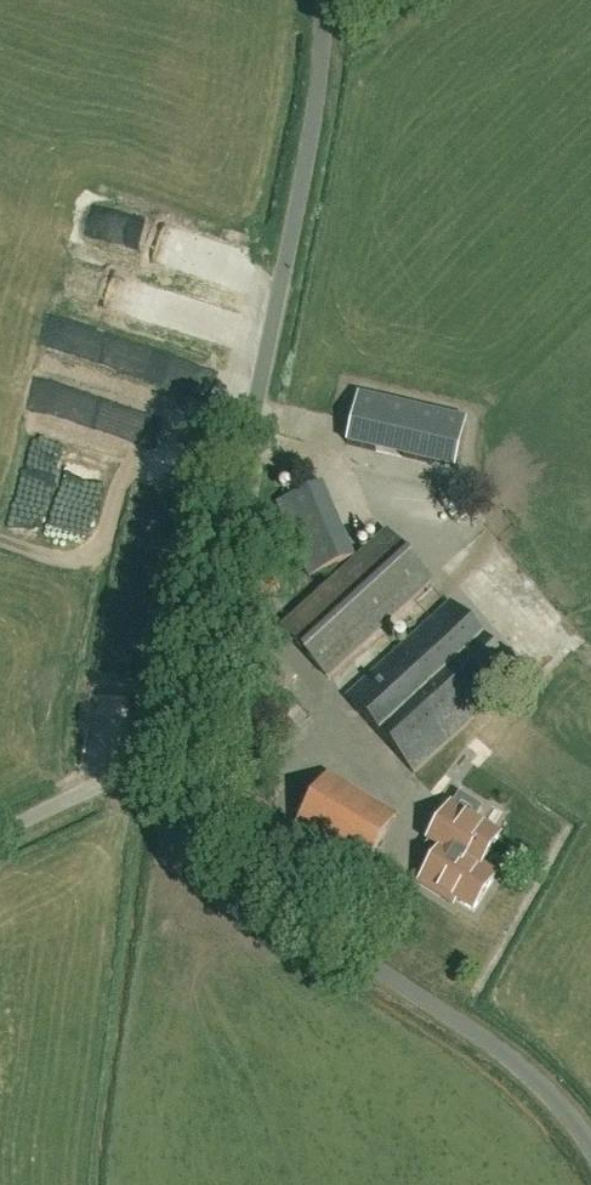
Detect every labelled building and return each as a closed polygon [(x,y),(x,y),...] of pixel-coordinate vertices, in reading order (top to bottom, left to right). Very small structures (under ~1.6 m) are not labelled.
[(61,391),(60,415),(83,415),(84,391),(61,391)] [(360,395),(348,444),(455,469),(467,419),(360,395)] [(46,534),(64,450),(36,444),(17,528),(46,534)] [(55,531),(91,540),(105,489),(109,490),(118,458),(90,451),(81,483),(69,480),(55,531)] [(309,578),(353,559),(322,486),(278,504),(309,578)] [(434,583),(388,532),(283,628),(328,678),(434,583)] [(264,598),(280,589),(268,564),(251,573),(264,598)] [(414,773),(520,677),(451,602),(346,698),(414,773)] [(364,871),(397,814),(328,773),(295,830),(364,871)] [(473,912),(496,874),(472,860),(486,836),(469,825),(454,849),(444,843),(420,883),(439,895),(441,892),(473,912)]
